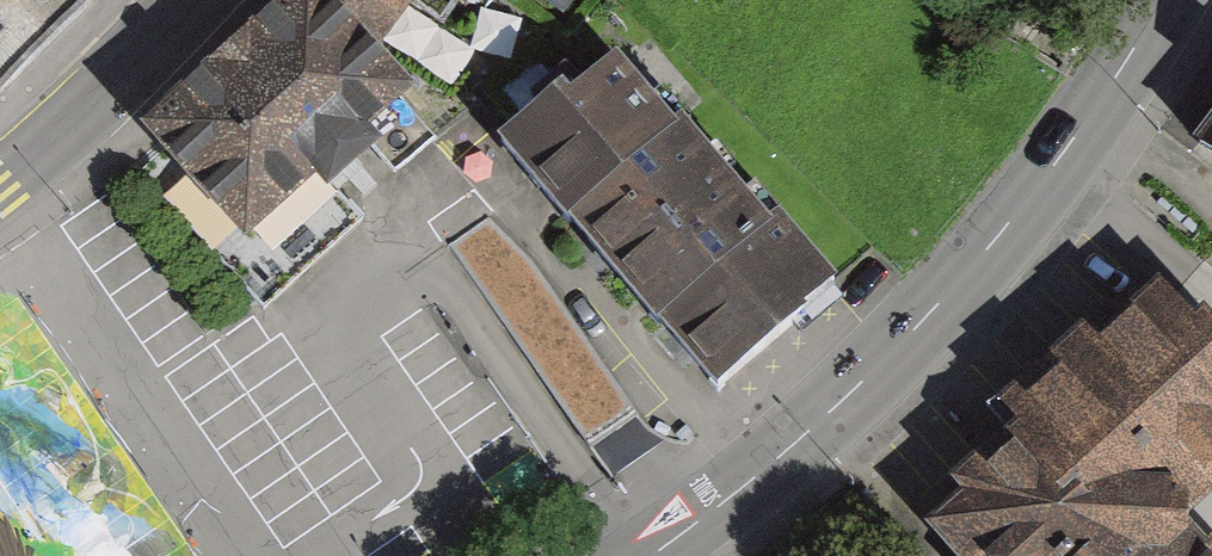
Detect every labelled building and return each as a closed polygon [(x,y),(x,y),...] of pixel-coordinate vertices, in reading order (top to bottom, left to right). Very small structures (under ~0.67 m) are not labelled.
[(139,117),(243,235),(417,82),(381,42),(344,0),(272,0),(139,117)] [(381,42),(410,1),(444,21),(457,0),(344,0),(381,42)] [(499,137),(569,219),(678,127),(616,55),(571,93),(563,83),(499,137)] [(773,224),(685,121),(678,127),(569,219),(657,323),(659,320),(773,224)] [(1199,137),(1211,149),(1211,123),(1199,137)] [(808,310),(804,305),(835,279),(782,217),(773,224),(659,320),(717,387),(808,310)] [(488,218),(448,245),(591,454),(615,437),(640,419),(533,262),(488,218)] [(917,517),(950,555),(1211,555),(1211,336),(1179,297),(917,517)]
